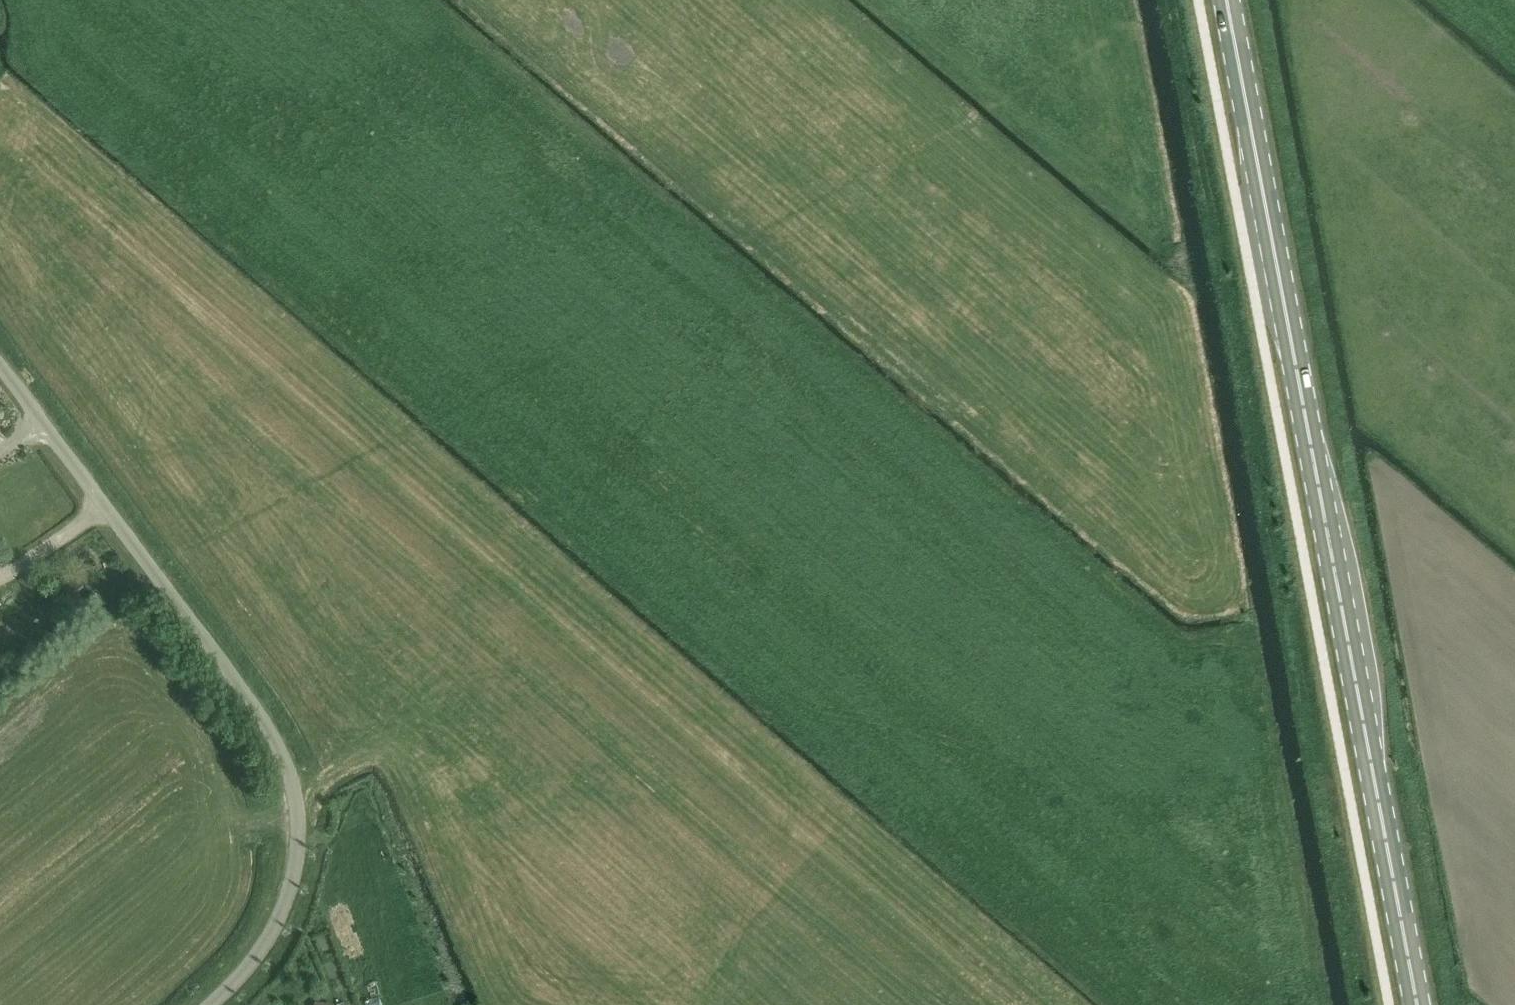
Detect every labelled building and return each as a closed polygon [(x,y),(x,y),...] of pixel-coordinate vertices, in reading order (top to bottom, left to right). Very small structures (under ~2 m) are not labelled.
[(92,605),(99,601),(94,595),(88,599),(92,605)]
